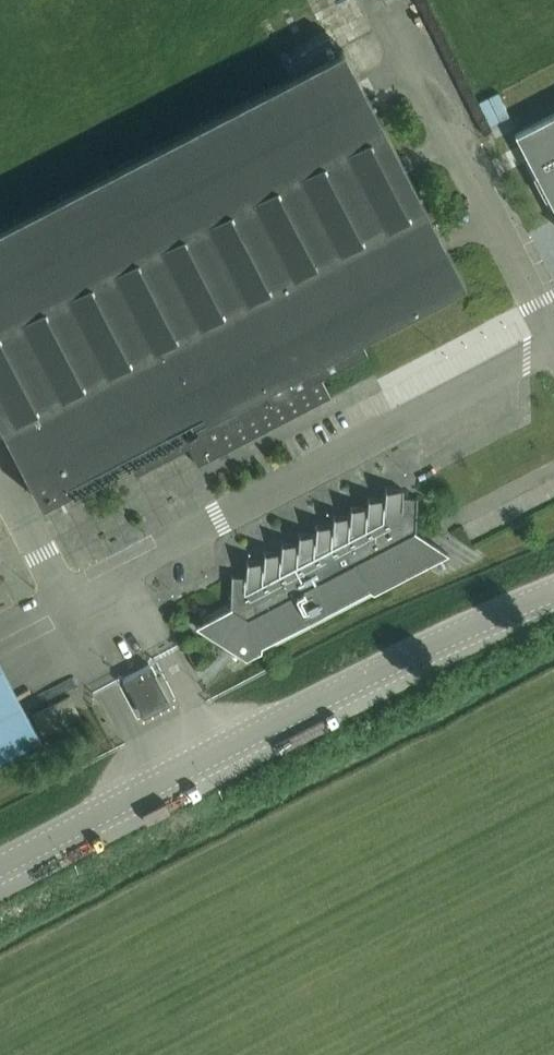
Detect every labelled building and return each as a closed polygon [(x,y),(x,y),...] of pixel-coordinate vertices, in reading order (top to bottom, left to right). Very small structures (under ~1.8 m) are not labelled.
[(0,226),(0,421),(41,500),(126,456),(135,473),(188,446),(197,463),(329,395),(320,377),(367,353),(358,335),(463,281),(453,261),(448,251),(343,45),(0,226)] [(515,132),(553,208),(553,112),(515,132)] [(447,552),(415,532),(416,496),(401,495),(402,488),(385,487),(246,559),(245,575),(231,574),(230,607),(196,625),(245,657),(260,650),(260,644),(369,588),(372,591),(447,552)] [(40,739),(0,661),(0,760),(40,739)] [(133,684),(142,701),(157,693),(148,676),(155,672),(151,663),(122,678),(126,687),(133,684)]
